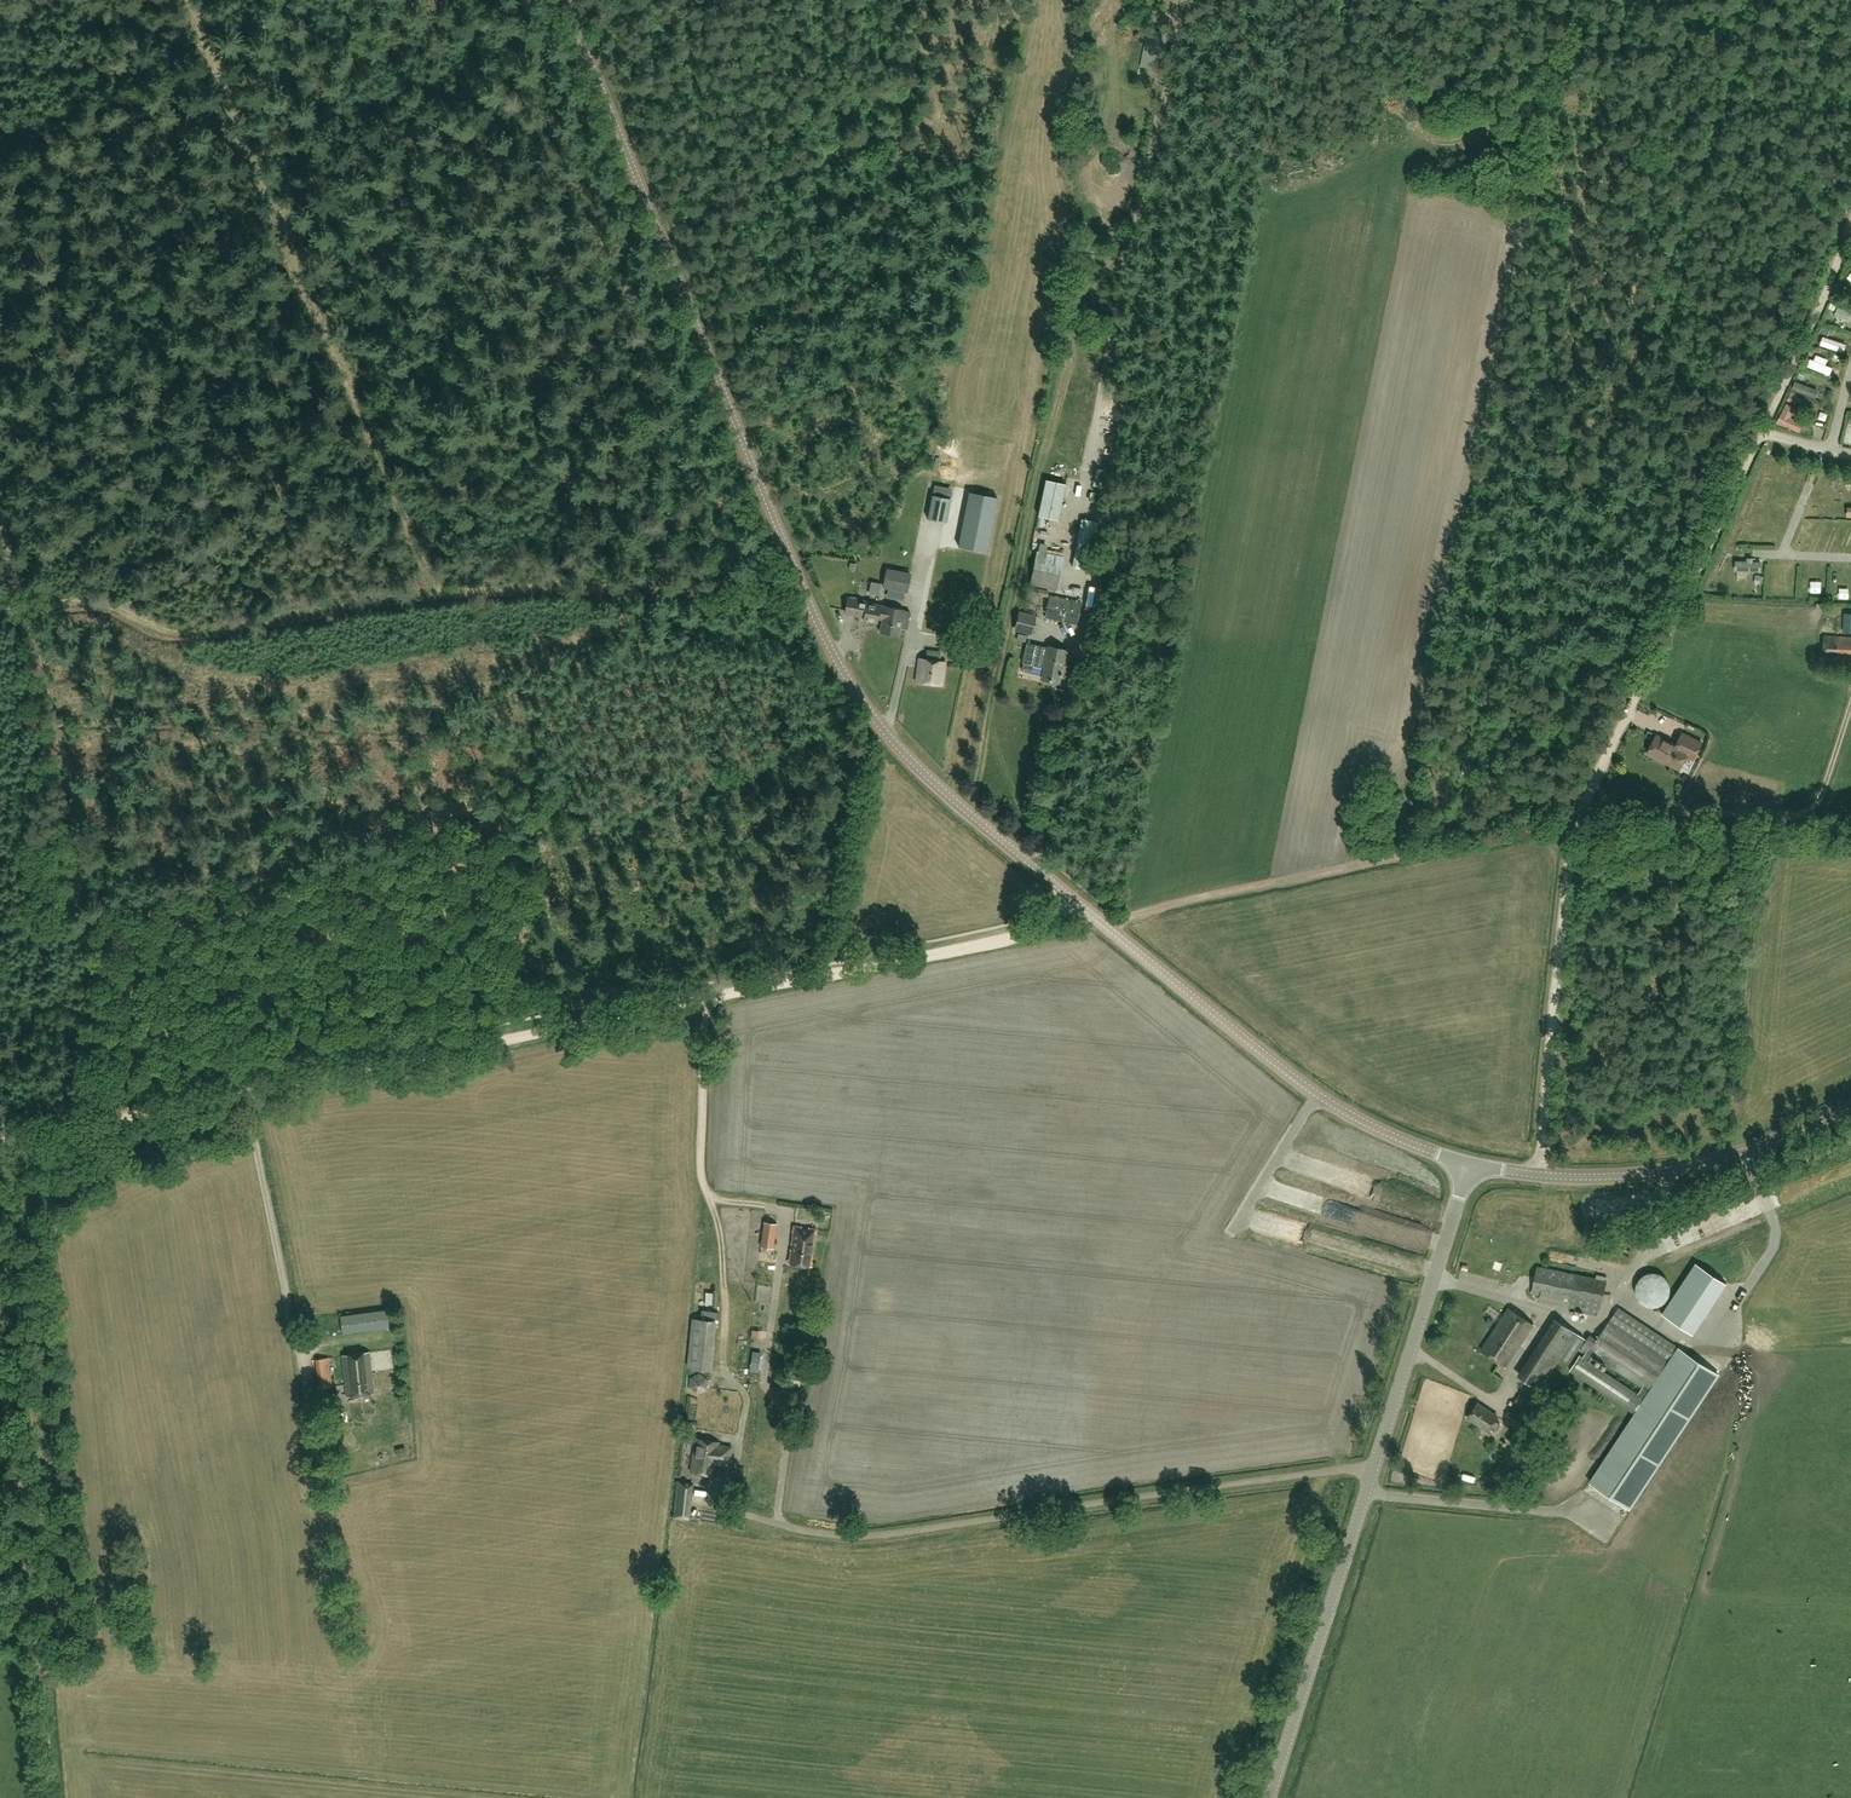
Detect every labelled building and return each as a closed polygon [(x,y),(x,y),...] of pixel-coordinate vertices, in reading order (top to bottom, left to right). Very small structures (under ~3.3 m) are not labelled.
[(1834,364),(1827,362),(1829,357),(1811,353),(1808,366),(1832,372),(1834,364)] [(1795,410),(1786,405),(1777,425),(1798,435),(1803,426),(1791,420),(1795,410)] [(1112,454),(1102,454),(1102,462),(1112,462),(1112,454)] [(1045,479),(1037,516),(1058,520),(1066,484),(1064,483),(1045,479)] [(998,497),(970,492),(959,546),(987,552),(998,497)] [(932,495),(928,519),(945,523),(950,499),(932,495)] [(1089,568),(1095,537),(1098,522),(1085,519),(1082,534),(1076,565),(1089,568)] [(1756,589),(1755,560),(1746,561),(1747,589),(1756,589)] [(1029,584),(1056,590),(1062,567),(1034,561),(1029,584)] [(887,569),(883,587),(907,592),(910,574),(887,569)] [(1045,618),(1076,624),(1080,603),(1049,597),(1045,618)] [(885,608),(885,607),(867,604),(868,603),(848,599),(845,613),(864,617),(863,620),(877,623),(878,616),(883,617),(885,608)] [(885,607),(885,608),(883,617),(880,632),(898,636),(900,627),(907,628),(910,611),(903,610),(885,607)] [(1013,630),(1031,634),(1035,614),(1018,610),(1013,630)] [(1850,661),(1850,638),(1825,637),(1824,659),(1850,661)] [(1022,663),(1044,668),(1042,679),(1058,682),(1059,676),(1061,677),(1062,673),(1060,672),(1062,665),(1067,666),(1070,651),(1049,646),(1049,648),(1027,643),(1022,663)] [(915,682),(942,686),(946,662),(919,658),(915,682)] [(1702,744),(1683,734),(1677,746),(1657,736),(1648,755),(1680,770),(1687,757),(1694,760),(1702,744)] [(761,1247),(773,1249),(776,1225),(764,1223),(761,1247)] [(789,1263),(811,1266),(815,1232),(794,1229),(792,1244),(795,1245),(794,1251),(791,1250),(789,1263)] [(1591,1257),(1602,1255),(1600,1247),(1590,1249),(1591,1257)] [(1602,1277),(1535,1268),(1532,1291),(1571,1297),(1572,1290),(1599,1294),(1602,1277)] [(1636,1287),(1636,1290),(1636,1293),(1637,1296),(1638,1299),(1640,1301),(1642,1304),(1645,1305),(1648,1307),(1651,1307),(1654,1308),(1657,1307),(1659,1307),(1662,1305),(1665,1304),(1667,1301),(1669,1299),(1670,1296),(1671,1293),(1671,1290),(1671,1287),(1670,1284),(1669,1282),(1667,1279),(1665,1277),(1662,1275),(1660,1274),(1657,1273),(1654,1273),(1651,1273),(1648,1274),(1645,1275),(1642,1277),(1640,1279),(1638,1282),(1637,1284),(1636,1287)] [(1506,1367),(1534,1324),(1509,1308),(1482,1351),(1506,1367)] [(1610,1321),(1669,1360),(1677,1347),(1618,1308),(1610,1321)] [(388,1311),(361,1312),(361,1320),(388,1319),(388,1311)] [(693,1366),(715,1367),(717,1316),(695,1315),(693,1366)] [(1584,1339),(1578,1334),(1554,1319),(1517,1376),(1540,1391),(1561,1359),(1569,1365),(1579,1348),(1584,1339)] [(1641,1388),(1647,1392),(1648,1392),(1669,1360),(1610,1321),(1597,1340),(1590,1335),(1581,1348),(1586,1352),(1593,1356),(1641,1388)] [(1677,1347),(1669,1360),(1648,1392),(1647,1392),(1635,1409),(1638,1411),(1590,1483),(1629,1509),(1718,1374),(1677,1347)] [(347,1397),(374,1394),(370,1352),(342,1356),(347,1397)] [(1586,1352),(1583,1357),(1580,1355),(1570,1370),(1633,1412),(1635,1409),(1647,1392),(1641,1388),(1638,1393),(1590,1361),(1593,1356),(1586,1352)] [(1527,1428),(1535,1414),(1515,1402),(1506,1416),(1527,1428)] [(1496,1430),(1500,1424),(1495,1421),(1498,1417),(1477,1404),(1468,1418),(1488,1431),(1491,1427),(1496,1430)] [(696,1439),(691,1472),(694,1473),(693,1475),(702,1477),(702,1474),(713,1476),(715,1464),(728,1466),(731,1447),(718,1445),(718,1442),(696,1439)] [(674,1516),(690,1518),(694,1484),(677,1481),(674,1516)]
